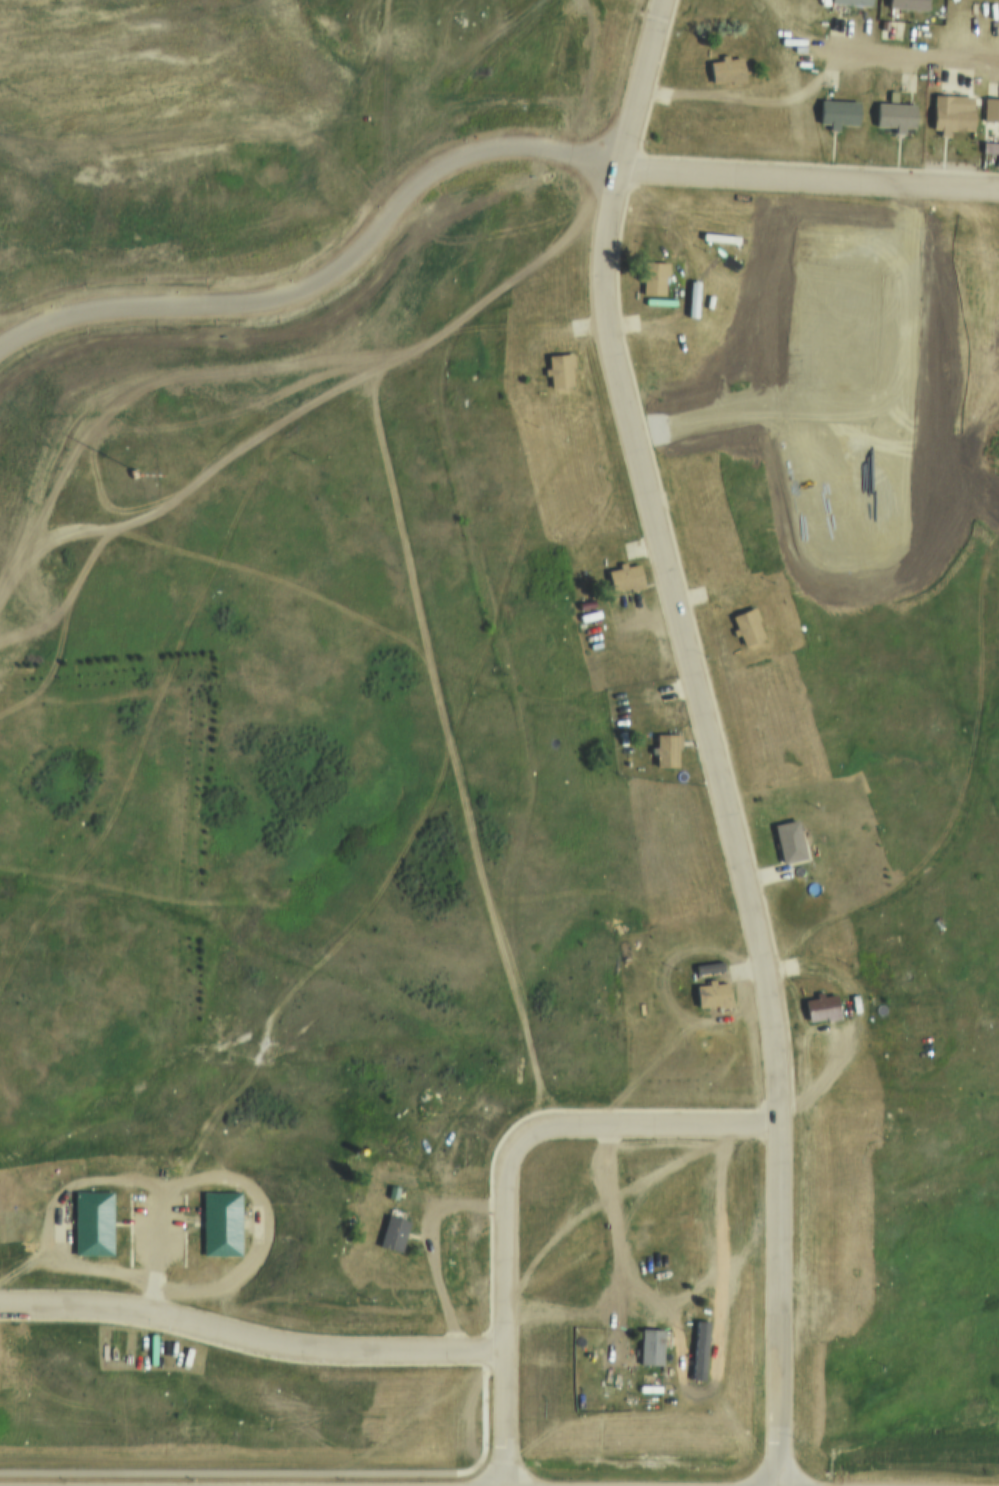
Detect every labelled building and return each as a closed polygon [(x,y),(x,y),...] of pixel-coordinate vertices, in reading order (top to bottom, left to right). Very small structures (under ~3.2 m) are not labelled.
[(827,8),(827,0),(867,0),(866,11),(827,8)] [(885,12),(885,0),(923,0),(922,14),(885,12)] [(830,35),(843,35),(843,20),(830,20),(830,35)] [(725,61),(737,60),(740,82),(708,86),(705,64),(718,62),(717,56),(725,55),(725,61)] [(947,132),(946,139),(936,138),(936,132),(929,131),(932,97),(968,99),(966,133),(947,132)] [(980,100),(998,101),(998,124),(979,123),(980,100)] [(815,101),(853,103),(852,126),(834,125),(834,134),(824,133),(825,124),(814,123),(815,101)] [(872,106),(912,108),(910,131),(901,130),(900,137),(889,136),(890,129),(871,128),(872,106)] [(979,143),(998,145),(998,154),(998,163),(978,162),(979,143)] [(641,262),(665,264),(664,277),(660,277),(659,296),(640,295),(641,262)] [(544,358),(569,356),(570,367),(566,367),(568,391),(547,393),(544,358)] [(126,470),(133,469),(134,478),(127,479),(126,470)] [(624,565),(636,563),(641,587),(609,593),(604,570),(617,567),(616,562),(623,560),(624,565)] [(576,601),(588,598),(589,605),(577,607),(576,601)] [(728,618),(750,610),(754,622),(751,623),(758,642),(739,649),(728,618)] [(654,734),(676,734),(676,768),(653,767),(654,734)] [(771,825),(793,821),(801,858),(779,862),(771,825)] [(691,963),(718,960),(720,971),(692,974),(691,963)] [(712,985),(723,984),(726,1007),(694,1010),(692,987),(704,986),(703,980),(711,979),(712,985)] [(818,1001),(831,999),(835,1020),(802,1026),(798,1004),(811,1002),(810,997),(817,996),(818,1001)] [(241,1186),(242,1251),(203,1251),(202,1187),(241,1186)] [(110,1188),(111,1253),(72,1254),(71,1189),(110,1188)] [(386,1213),(406,1218),(398,1249),(378,1244),(386,1213)] [(445,1243),(455,1243),(455,1257),(444,1257),(445,1243)] [(691,1326),(702,1327),(697,1388),(685,1387),(691,1326)] [(637,1334),(658,1335),(656,1373),(635,1372),(637,1334)]
